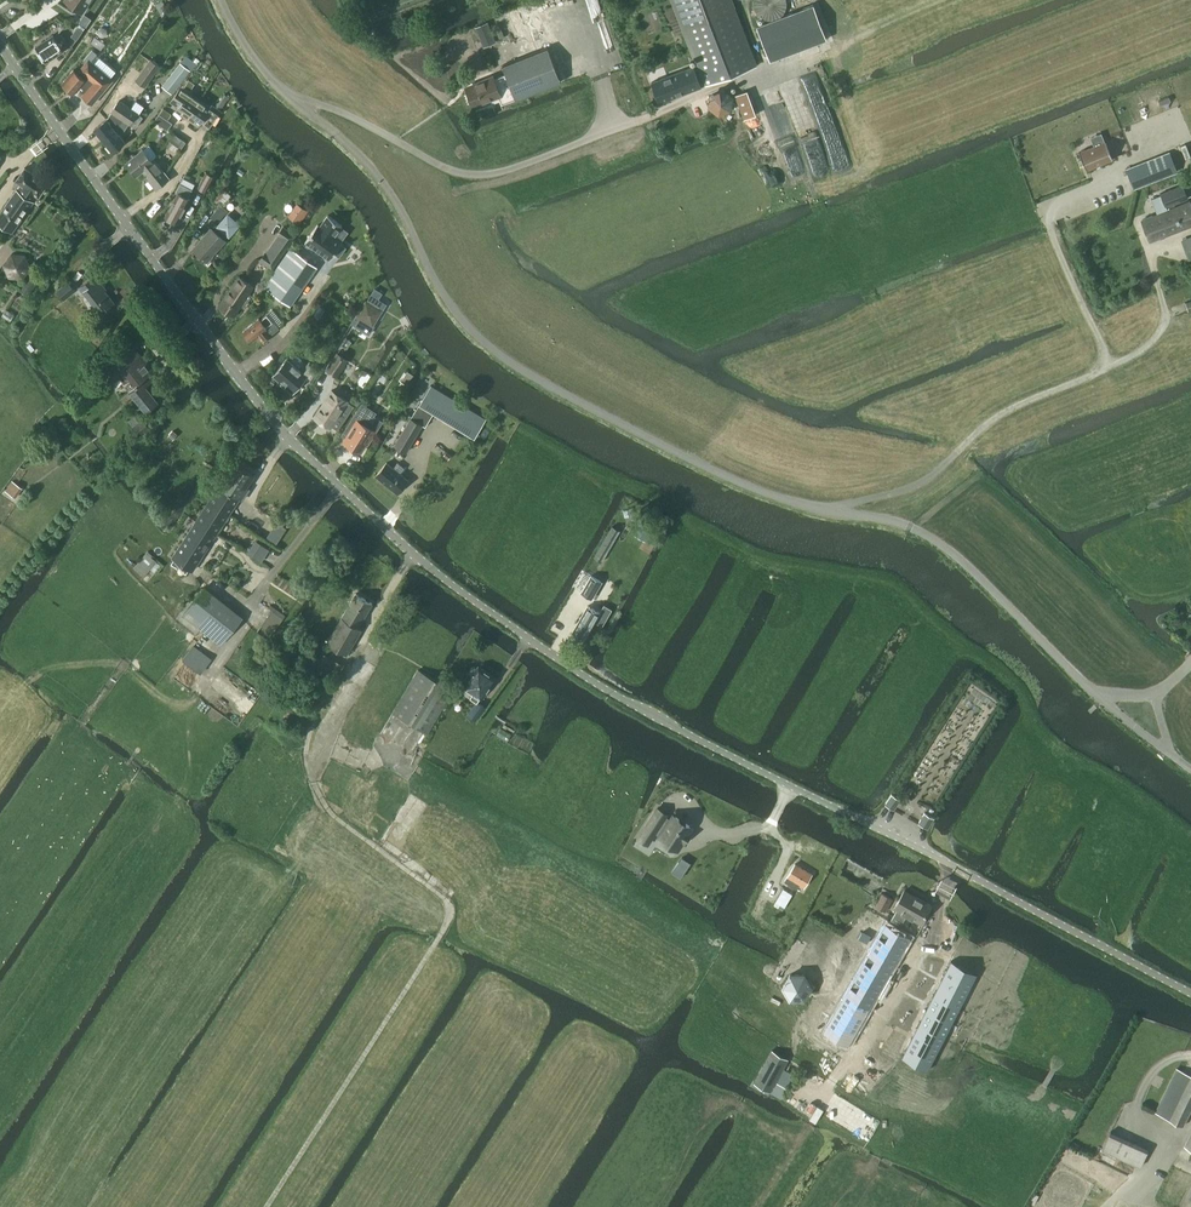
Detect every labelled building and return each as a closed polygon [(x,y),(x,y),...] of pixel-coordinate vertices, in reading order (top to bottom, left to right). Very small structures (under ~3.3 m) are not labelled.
[(85,8),(90,0),(72,0),(85,8)] [(156,4),(161,12),(168,8),(163,0),(156,4)] [(684,27),(698,64),(698,65),(706,85),(757,65),(735,7),(732,0),(673,0),(684,27)] [(751,4),(751,6),(751,7),(752,9),(752,10),(753,12),(754,13),(754,14),(755,15),(756,16),(758,17),(759,18),(760,19),(761,20),(763,20),(764,20),(766,21),(767,21),(769,21),(770,21),(772,20),(773,20),(774,20),(776,19),(777,18),(778,17),(779,16),(780,15),(781,14),(782,13),(783,12),(783,10),(784,9),(784,7),(784,6),(785,4),(785,3),(784,1),(784,0),(752,0),(751,1),(751,3),(751,4)] [(792,50),(798,61),(818,54),(802,14),(757,29),(766,59),(792,50)] [(488,21),(476,26),(481,40),(489,44),(496,41),(488,21)] [(78,27),(72,36),(77,39),(83,31),(78,27)] [(102,27),(100,28),(98,30),(98,33),(99,35),(101,37),(103,37),(105,36),(107,34),(108,32),(107,30),(105,28),(102,27)] [(63,50),(61,47),(68,42),(61,33),(55,37),(54,35),(36,46),(46,61),(63,50)] [(506,73),(495,78),(502,95),(499,96),(502,103),(516,98),(516,99),(561,81),(548,47),(503,65),(506,73)] [(74,68),(62,83),(63,84),(63,86),(67,88),(70,88),(75,92),(81,84),(87,89),(82,94),(93,103),(113,80),(111,78),(117,71),(97,54),(97,53),(93,50),(84,59),(86,61),(78,71),(74,68)] [(136,79),(146,86),(160,65),(151,59),(136,79)] [(180,62),(163,86),(172,93),(190,70),(180,62)] [(698,64),(652,82),(659,102),(701,86),(706,85),(698,65),(698,64)] [(502,95),(495,78),(494,75),(482,79),(483,81),(467,88),(474,106),(484,102),(487,104),(491,102),(492,99),(499,96),(502,95)] [(176,110),(188,118),(200,99),(189,92),(195,83),(189,79),(175,98),(181,103),(176,110)] [(747,90),(736,95),(745,118),(756,114),(747,90)] [(200,99),(188,118),(199,125),(210,110),(217,115),(221,110),(220,109),(227,99),(223,96),(216,107),(212,104),(211,106),(200,99)] [(95,128),(104,139),(116,129),(116,130),(124,119),(123,119),(131,108),(119,100),(112,111),(112,112),(107,119),(107,118),(95,128)] [(123,119),(124,119),(116,130),(116,129),(104,139),(113,151),(125,141),(120,134),(129,123),(130,123),(137,112),(131,108),(123,119)] [(164,110),(161,115),(168,120),(171,114),(164,110)] [(168,120),(161,115),(159,114),(155,120),(167,130),(172,123),(168,120)] [(169,146),(172,142),(181,148),(186,141),(172,133),(165,144),(169,146)] [(1106,141),(1079,152),(1086,169),(1113,158),(1106,141)] [(136,174),(142,169),(153,161),(153,160),(144,149),(127,162),(136,174)] [(1170,153),(1128,169),(1136,188),(1178,172),(1170,153)] [(153,161),(142,169),(157,187),(169,178),(154,159),(153,160),(153,161)] [(25,167),(16,180),(25,186),(20,192),(18,190),(0,215),(0,222),(14,232),(34,202),(31,200),(35,194),(39,196),(48,183),(25,167)] [(207,172),(199,186),(206,190),(214,176),(207,172)] [(168,219),(172,221),(175,221),(177,222),(189,198),(187,197),(192,189),(180,182),(175,191),(177,193),(165,215),(167,217),(168,219)] [(1158,214),(1142,219),(1150,240),(1190,224),(1190,203),(1190,201),(1167,210),(1166,206),(1188,198),(1182,185),(1160,193),(1161,195),(1152,199),(1158,214)] [(298,204),(289,216),(299,223),(308,211),(298,204)] [(222,205),(211,216),(218,222),(228,211),(222,205)] [(211,227),(193,248),(208,261),(226,240),(225,239),(228,234),(229,235),(239,224),(228,214),(218,226),(219,226),(215,231),(211,227)] [(318,224),(306,241),(330,259),(335,253),(339,256),(346,247),(341,244),(342,242),(341,241),(334,236),(341,227),(342,225),(328,215),(320,226),(318,224)] [(284,227),(261,260),(272,268),(295,235),(284,227)] [(1190,259),(1190,236),(1183,239),(1190,259)] [(291,248),(265,286),(291,305),(317,267),(291,248)] [(10,253),(2,265),(8,278),(23,279),(31,267),(25,254),(10,253)] [(33,273),(21,291),(28,296),(41,278),(33,273)] [(100,283),(101,282),(95,274),(79,286),(100,313),(114,302),(100,283)] [(220,305),(220,306),(233,315),(242,304),(241,303),(254,285),(240,276),(235,284),(220,305)] [(68,281),(57,290),(64,299),(75,290),(68,281)] [(361,317),(356,325),(369,333),(374,325),(373,324),(382,310),(379,308),(382,301),(371,295),(367,301),(366,300),(357,315),(361,317)] [(260,334),(263,337),(262,339),(264,342),(271,336),(270,335),(280,327),(268,312),(260,319),(259,318),(243,331),(252,341),(260,334)] [(351,341),(347,338),(343,345),(347,347),(351,341)] [(114,379),(119,375),(130,389),(129,390),(146,411),(158,401),(146,385),(151,381),(147,376),(153,371),(134,347),(126,353),(105,369),(114,379)] [(336,353),(326,369),(336,376),(347,359),(336,353)] [(287,358),(274,374),(294,391),(306,377),(310,380),(312,382),(320,369),(319,368),(310,361),(302,370),(287,358)] [(408,372),(402,380),(408,383),(413,375),(408,372)] [(414,414),(395,445),(407,452),(421,425),(426,428),(434,414),(475,439),(486,421),(431,387),(419,405),(414,414)] [(332,390),(315,416),(331,427),(348,400),(332,390)] [(358,409),(344,432),(348,435),(345,440),(361,450),(374,430),(376,431),(382,421),(373,415),(371,418),(358,409)] [(150,428),(143,417),(133,425),(141,435),(150,428)] [(254,475),(235,462),(227,475),(224,472),(213,488),(216,490),(209,501),(229,514),(230,514),(240,498),(242,499),(249,489),(246,487),(254,475)] [(376,475),(398,492),(409,480),(399,472),(402,469),(397,465),(395,468),(387,462),(376,475)] [(13,480),(6,490),(15,497),(22,487),(13,480)] [(209,501),(197,520),(217,533),(217,534),(230,514),(229,514),(209,501)] [(217,533),(197,520),(173,557),(194,571),(217,534),(217,533)] [(642,520),(637,528),(649,535),(654,527),(642,520)] [(277,544),(287,528),(278,522),(268,538),(277,544)] [(613,526),(594,557),(599,559),(617,528),(613,526)] [(258,543),(250,555),(263,563),(271,551),(258,543)] [(147,553),(134,568),(141,574),(154,559),(147,553)] [(591,575),(581,592),(585,594),(592,598),(602,581),(595,577),(591,575)] [(204,588),(183,614),(221,644),(242,618),(204,588)] [(362,628),(359,626),(363,619),(361,618),(364,613),(366,615),(373,603),(356,593),(342,617),(343,617),(328,642),(348,654),(362,629),(362,628)] [(275,612),(264,627),(273,633),(284,618),(286,615),(270,604),(268,607),(275,612)] [(600,612),(588,605),(573,632),(585,639),(600,612)] [(321,651),(314,663),(334,675),(338,668),(341,663),(321,651)] [(471,697),(477,701),(494,677),(492,676),(490,678),(487,676),(489,674),(487,672),(486,670),(483,668),(481,668),(479,667),(478,668),(475,666),(472,667),(469,671),(470,674),(473,676),(466,686),(474,692),(471,697)] [(453,690),(418,670),(393,712),(427,733),(453,690)] [(485,707),(477,701),(468,715),(476,720),(485,707)] [(900,798),(892,793),(886,802),(894,808),(900,798)] [(693,828),(674,817),(671,821),(666,818),(667,816),(658,810),(640,840),(649,846),(656,834),(661,837),(660,839),(679,851),(684,843),(685,843),(691,835),(689,834),(693,828)] [(925,812),(920,822),(929,826),(934,816),(925,812)] [(682,857),(672,872),(680,878),(690,863),(682,857)] [(795,863),(785,881),(793,886),(796,881),(805,886),(812,874),(795,863)] [(776,901),(784,907),(792,894),(783,889),(776,901)] [(921,923),(922,921),(924,923),(927,916),(925,915),(931,904),(905,889),(894,907),(898,909),(890,923),(899,928),(907,915),(921,923)] [(883,893),(876,906),(886,911),(893,898),(883,893)] [(887,921),(844,997),(869,1011),(912,936),(899,928),(890,923),(887,921)] [(862,932),(859,938),(867,942),(870,937),(862,932)] [(950,966),(938,989),(947,994),(946,998),(962,1006),(970,990),(975,979),(950,966)] [(790,973),(783,986),(790,998),(805,998),(811,985),(804,973),(790,973)] [(938,989),(929,1007),(955,1020),(962,1006),(946,998),(947,994),(938,989)] [(844,997),(825,1029),(851,1044),(869,1011),(844,997)] [(929,1007),(920,1024),(930,1029),(931,1026),(947,1034),(955,1020),(929,1007)] [(920,1024),(908,1048),(934,1061),(947,1034),(931,1026),(930,1029),(920,1024)] [(754,1081),(770,1090),(788,1058),(772,1049),(754,1081)] [(1177,1068),(1155,1112),(1168,1118),(1183,1126),(1190,1109),(1190,1075),(1189,1074),(1177,1068)] [(1110,1132),(1103,1148),(1140,1166),(1148,1149),(1110,1132)]
